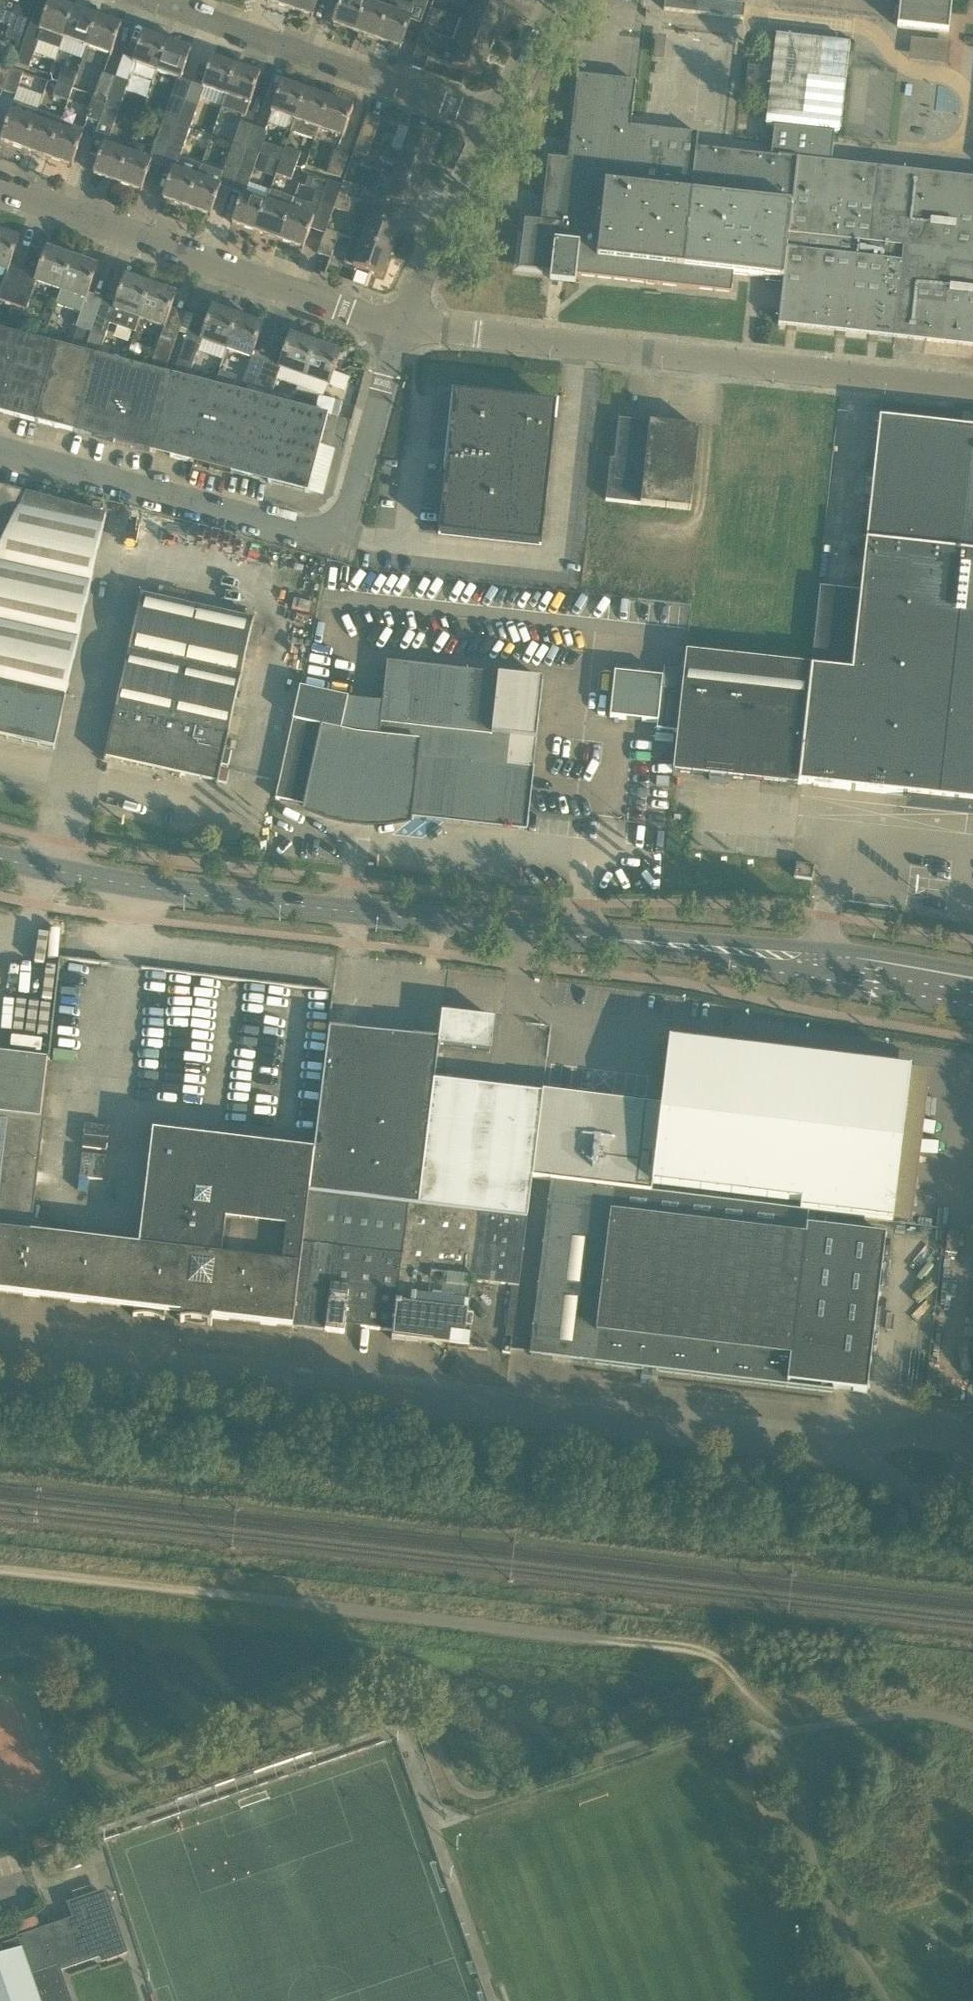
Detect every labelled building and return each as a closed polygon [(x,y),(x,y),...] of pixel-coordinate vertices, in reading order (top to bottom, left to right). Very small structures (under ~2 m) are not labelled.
[(27,21),(34,0),(19,0),(18,4),(8,1),(8,0),(0,0),(0,11),(27,21)] [(293,0),(268,0),(267,2),(290,10),(293,0)] [(290,10),(312,18),(318,0),(293,0),(290,10)] [(333,25),(356,33),(367,0),(342,0),(333,25)] [(378,41),(392,0),(367,0),(356,33),(378,41)] [(397,0),(392,0),(378,41),(400,49),(416,7),(397,0)] [(468,23),(497,33),(505,10),(476,0),(468,23)] [(701,0),(665,0),(664,10),(743,19),(745,5),(701,0)] [(897,28),(948,33),(952,0),(900,0),(897,28)] [(40,31),(29,27),(16,65),(29,69),(38,42),(59,50),(63,39),(74,10),(50,1),(40,31)] [(87,48),(98,18),(74,10),(63,39),(87,48)] [(422,33),(434,36),(441,14),(430,10),(422,33)] [(10,26),(8,31),(21,36),(27,21),(0,11),(0,23),(10,26)] [(98,18),(87,48),(111,56),(121,27),(98,18)] [(497,33),(468,23),(460,21),(452,43),(489,55),(497,33)] [(452,43),(434,36),(422,33),(410,67),(423,71),(428,58),(426,58),(430,46),(456,55),(452,67),(481,77),(489,55),(452,43)] [(153,82),(156,72),(166,43),(143,34),(133,64),(134,64),(130,74),(153,82)] [(831,165),(835,133),(839,133),(849,43),(776,35),(766,125),(774,126),(771,158),(697,149),(697,148),(699,134),(630,127),(631,119),(632,119),(636,82),(577,76),(568,160),(548,158),(543,200),(549,200),(548,209),(542,208),(541,222),(525,220),(523,239),(519,269),(540,271),(540,272),(551,273),(550,282),(575,285),(576,276),(731,293),(734,274),(783,280),(778,325),(780,325),(780,323),(836,330),(972,345),(972,181),(831,165)] [(166,43),(156,72),(180,81),(191,51),(166,43)] [(212,59),(202,87),(202,88),(226,97),(237,68),(212,59)] [(10,69),(11,66),(0,62),(0,76),(7,78),(10,69)] [(260,76),(237,68),(226,97),(221,109),(245,117),(249,105),(250,105),(260,76)] [(10,69),(7,78),(2,91),(16,96),(23,74),(10,69)] [(58,84),(73,89),(77,75),(62,70),(58,84)] [(102,73),(94,96),(107,101),(116,78),(102,73)] [(116,78),(107,101),(121,106),(129,83),(116,78)] [(267,124),(290,132),(305,92),(282,83),(267,124)] [(53,96),(68,102),(73,89),(58,84),(53,96)] [(305,92),(290,132),(314,141),(318,130),(329,100),(305,92)] [(86,119),(99,123),(107,101),(94,96),(86,119)] [(172,98),(164,121),(177,126),(185,103),(172,98)] [(353,109),(329,100),(318,130),(343,138),(353,109)] [(121,106),(107,101),(99,123),(113,128),(121,106)] [(38,111),(14,103),(0,142),(25,150),(38,111)] [(185,103),(177,126),(189,130),(197,107),(185,103)] [(38,111),(25,150),(49,159),(61,123),(62,120),(38,111)] [(359,138),(372,143),(381,119),(368,114),(359,138)] [(149,162),(152,163),(162,167),(177,126),(164,121),(149,162)] [(61,123),(49,159),(72,167),(84,131),(61,123)] [(246,150),(254,127),(241,123),(233,146),(246,150)] [(186,208),(200,168),(201,166),(180,158),(189,130),(177,126),(162,167),(172,170),(162,199),(186,208)] [(267,132),(254,127),(246,150),(259,155),(267,132)] [(411,129),(403,153),(432,164),(440,139),(411,129)] [(354,153),(367,158),(372,143),(359,138),(354,153)] [(117,183),(127,154),(103,146),(93,175),(117,183)] [(222,183),(232,187),(246,150),(233,146),(222,176),(200,168),(186,208),(211,216),(222,183)] [(423,187),(432,164),(403,153),(387,148),(383,160),(398,165),(394,177),(423,187)] [(285,149),(280,162),(296,167),(300,154),(285,149)] [(231,191),(242,195),(245,196),(259,155),(246,150),(232,187),(231,191)] [(348,157),(335,152),(327,175),(340,179),(348,157)] [(152,163),(149,162),(127,154),(117,183),(141,192),(152,163)] [(280,162),(276,175),(291,181),(296,167),(280,162)] [(394,177),(386,201),(415,211),(423,187),(394,177)] [(334,208),(338,196),(342,186),(329,181),(319,208),(305,203),(300,216),(289,212),(278,240),(303,249),(312,224),(326,229),(334,208)] [(342,186),(338,196),(361,204),(366,190),(343,182),(342,186)] [(271,191),(266,204),(256,232),(278,240),(289,212),(293,199),(271,191)] [(266,204),(245,196),(242,195),(232,224),(256,232),(266,204)] [(362,243),(391,253),(399,229),(378,222),(382,211),(361,204),(338,196),(334,208),(356,216),(352,225),(366,230),(362,243)] [(317,254),(331,259),(339,235),(326,230),(317,254)] [(0,235),(0,271),(7,273),(19,241),(0,235)] [(382,277),(391,253),(362,243),(353,239),(351,245),(344,263),(382,277)] [(24,271),(20,282),(12,305),(26,310),(36,283),(60,292),(61,292),(72,260),(47,251),(38,276),(24,271)] [(86,348),(86,346),(103,299),(88,294),(97,269),(72,260),(61,292),(60,292),(56,305),(80,314),(76,328),(81,330),(76,345),(86,348)] [(20,282),(6,277),(0,292),(0,301),(12,305),(20,282)] [(103,299),(86,346),(101,351),(110,324),(134,333),(139,320),(150,288),(125,279),(117,304),(103,299)] [(150,288),(139,320),(164,329),(176,297),(150,288)] [(201,341),(227,350),(238,319),(212,310),(201,341)] [(262,327),(238,319),(227,350),(252,359),(262,327)] [(17,336),(0,331),(0,403),(17,336)] [(167,366),(177,337),(163,332),(152,363),(167,366)] [(55,346),(17,336),(0,403),(0,414),(36,423),(55,346)] [(304,378),(315,346),(290,337),(279,369),(304,378)] [(191,372),(200,345),(186,340),(176,368),(191,372)] [(36,423),(74,433),(95,356),(55,346),(36,423)] [(315,346),(304,378),(330,387),(341,355),(315,346)] [(171,376),(99,357),(95,356),(74,433),(152,453),(171,376)] [(257,390),(264,367),(250,362),(242,386),(257,390)] [(279,373),(264,367),(257,390),(272,394),(279,373)] [(152,453),(192,463),(211,386),(171,376),(152,453)] [(288,406),(250,396),(211,386),(192,463),(268,483),(288,406)] [(319,397),(296,392),(288,406),(315,413),(319,397)] [(444,469),(445,469),(438,534),(541,545),(555,418),(554,418),(556,406),(454,395),(446,467),(444,467),(444,469)] [(268,483),(308,493),(328,416),(315,413),(288,406),(268,483)] [(962,424),(972,426),(972,416),(963,414),(962,424)] [(880,419),(859,608),(820,604),(822,588),(820,587),(811,667),(798,785),(972,803),(972,429),(880,419)] [(619,420),(614,461),(611,461),(609,480),(643,484),(640,505),(690,510),(700,429),(619,420)] [(27,495),(0,488),(0,549),(27,495)] [(54,749),(106,517),(27,495),(0,549),(0,737),(54,749)] [(217,785),(218,782),(221,766),(228,768),(231,754),(225,752),(254,619),(141,594),(104,760),(106,761),(106,759),(216,783),(216,785),(217,785)] [(798,786),(798,785),(811,667),(686,653),(685,671),(677,734),(675,753),(673,773),(798,786)] [(381,703),(348,699),(300,688),(276,799),(300,804),(308,806),(307,810),(327,818),(346,823),(367,825),(387,825),(407,822),(408,817),(526,830),(533,770),(543,681),(499,676),(386,663),(381,703)] [(610,718),(657,723),(656,732),(677,734),(685,671),(664,668),(662,678),(615,673),(610,718)] [(794,878),(812,881),(814,867),(796,864),(794,878)] [(442,1014),(440,1040),(438,1046),(491,1052),(495,1020),(442,1014)] [(309,1193),(408,1204),(420,1205),(432,1102),(432,1101),(438,1046),(440,1040),(434,1039),(434,1040),(420,1038),(414,1037),(356,1032),(330,1028),(328,1048),(330,1049),(317,1152),(314,1152),(309,1193)] [(531,1178),(552,1181),(650,1193),(808,1212),(891,1222),(909,1224),(928,1073),(669,1041),(668,1050),(659,1049),(658,1061),(667,1063),(662,1106),(611,1100),(611,1094),(603,1093),(595,1092),(594,1098),(543,1092),(540,1114),(539,1114),(531,1178)] [(41,1120),(48,1059),(0,1053),(0,1115),(41,1120)] [(527,1218),(531,1178),(539,1114),(432,1102),(420,1205),(527,1218)] [(314,1152),(151,1132),(137,1248),(31,1236),(45,1120),(41,1120),(0,1115),(0,1292),(133,1309),(134,1315),(133,1315),(133,1317),(144,1316),(154,1317),(164,1321),(164,1319),(163,1318),(166,1313),(182,1315),(183,1320),(180,1321),(181,1323),(185,1322),(196,1322),(208,1325),(211,1326),(212,1325),(209,1324),(213,1319),(213,1318),(292,1327),(300,1268),(309,1193),(314,1152)] [(867,1393),(868,1383),(885,1236),(806,1227),(808,1212),(650,1193),(552,1181),(530,1356),(833,1393),(833,1389),(867,1393)] [(361,1328),(393,1331),(402,1256),(408,1204),(309,1193),(300,1268),(292,1327),(344,1334),(346,1316),(362,1318),(361,1328)] [(402,1256),(393,1331),(392,1339),(468,1349),(471,1330),(465,1330),(470,1282),(518,1288),(527,1218),(420,1205),(408,1204),(402,1256)] [(105,1951),(104,1951),(107,1961),(123,1956),(101,1891),(67,1903),(72,1918),(91,1912),(105,1951)] [(54,1968),(104,1951),(105,1951),(91,1912),(72,1918),(18,1937),(40,2000),(65,2000),(54,1968)] [(37,1917),(14,1925),(17,1935),(40,1927),(37,1917)] [(0,1928),(0,1940),(14,1935),(10,1925),(0,1928)] [(18,1937),(17,1937),(17,1940),(0,1946),(0,2000),(40,2000),(18,1937)]
